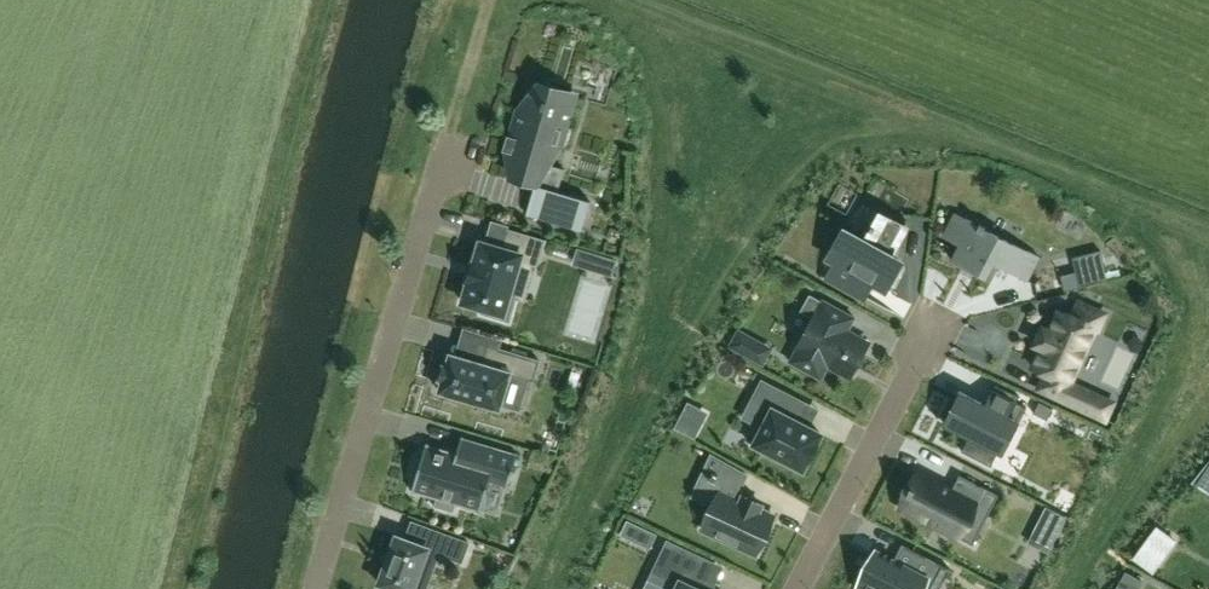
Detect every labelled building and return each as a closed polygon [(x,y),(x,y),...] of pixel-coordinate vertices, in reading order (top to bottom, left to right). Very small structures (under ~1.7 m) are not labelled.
[(565,169),(542,163),(547,145),(559,148),(560,145),(565,146),(569,132),(564,130),(574,96),(565,93),(566,89),(539,81),(530,111),(522,108),(522,107),(520,107),(506,154),(516,157),(510,179),(546,190),(538,217),(527,213),(526,215),(582,231),(582,229),(580,229),(588,202),(590,203),(591,202),(558,192),(565,169)] [(865,242),(850,233),(844,230),(830,257),(835,260),(826,277),(864,298),(864,297),(865,296),(873,281),(880,285),(886,288),(886,287),(887,286),(898,265),(898,267),(901,268),(908,220),(906,220),(905,227),(881,214),(874,226),(872,225),(869,229),(872,231),(865,242)] [(1040,258),(966,219),(954,243),(959,246),(952,260),(986,278),(994,263),(1028,281),(1040,258)] [(469,282),(463,303),(485,309),(483,314),(508,321),(515,297),(510,296),(520,263),(537,268),(544,241),(507,230),(502,249),(481,242),(475,262),(473,262),(467,282),(469,282)] [(822,379),(830,364),(846,374),(852,364),(856,366),(868,344),(847,333),(855,318),(823,300),(822,302),(810,295),(800,312),(813,319),(789,362),(822,379)] [(1046,373),(1039,388),(1074,404),(1081,387),(1075,385),(1100,331),(1098,330),(1105,314),(1079,302),(1072,316),(1059,310),(1050,330),(1043,327),(1035,344),(1042,347),(1033,367),(1046,373)] [(534,381),(540,361),(487,345),(482,364),(451,354),(447,366),(444,365),(440,379),(443,380),(440,392),(500,409),(510,374),(534,381)] [(803,469),(822,434),(796,420),(805,402),(762,380),(752,400),(765,408),(748,441),(803,469)] [(964,393),(947,427),(968,438),(962,452),(991,467),(1014,422),(1018,424),(1027,407),(1016,402),(1019,397),(996,385),(986,404),(964,393)] [(478,512),(480,512),(489,483),(508,488),(518,454),(516,453),(515,455),(463,439),(464,438),(462,437),(457,454),(428,446),(428,444),(426,444),(422,459),(417,458),(412,475),(417,476),(412,492),(414,493),(414,491),(437,498),(434,506),(454,512),(456,503),(479,510),(478,512)] [(775,517),(759,509),(761,504),(744,496),(742,501),(736,498),(739,491),(740,491),(747,475),(714,457),(706,475),(723,483),(702,529),(757,555),(775,517)] [(987,518),(999,496),(959,476),(952,490),(919,473),(912,487),(911,487),(908,493),(909,494),(902,508),(957,537),(971,510),(987,518)] [(469,543),(426,527),(419,545),(397,536),(379,584),(392,588),(426,588),(439,554),(462,562),(469,543)] [(901,542),(893,558),(876,549),(857,585),(862,587),(861,588),(918,588),(923,580),(938,588),(949,567),(901,542)] [(1161,560),(1142,546),(1133,559),(1152,572),(1161,560)] [(653,572),(674,582),(671,588),(700,588),(691,585),(701,563),(665,547),(653,572)] [(1143,581),(1126,572),(1118,587),(1122,588),(1138,588),(1143,581)]
